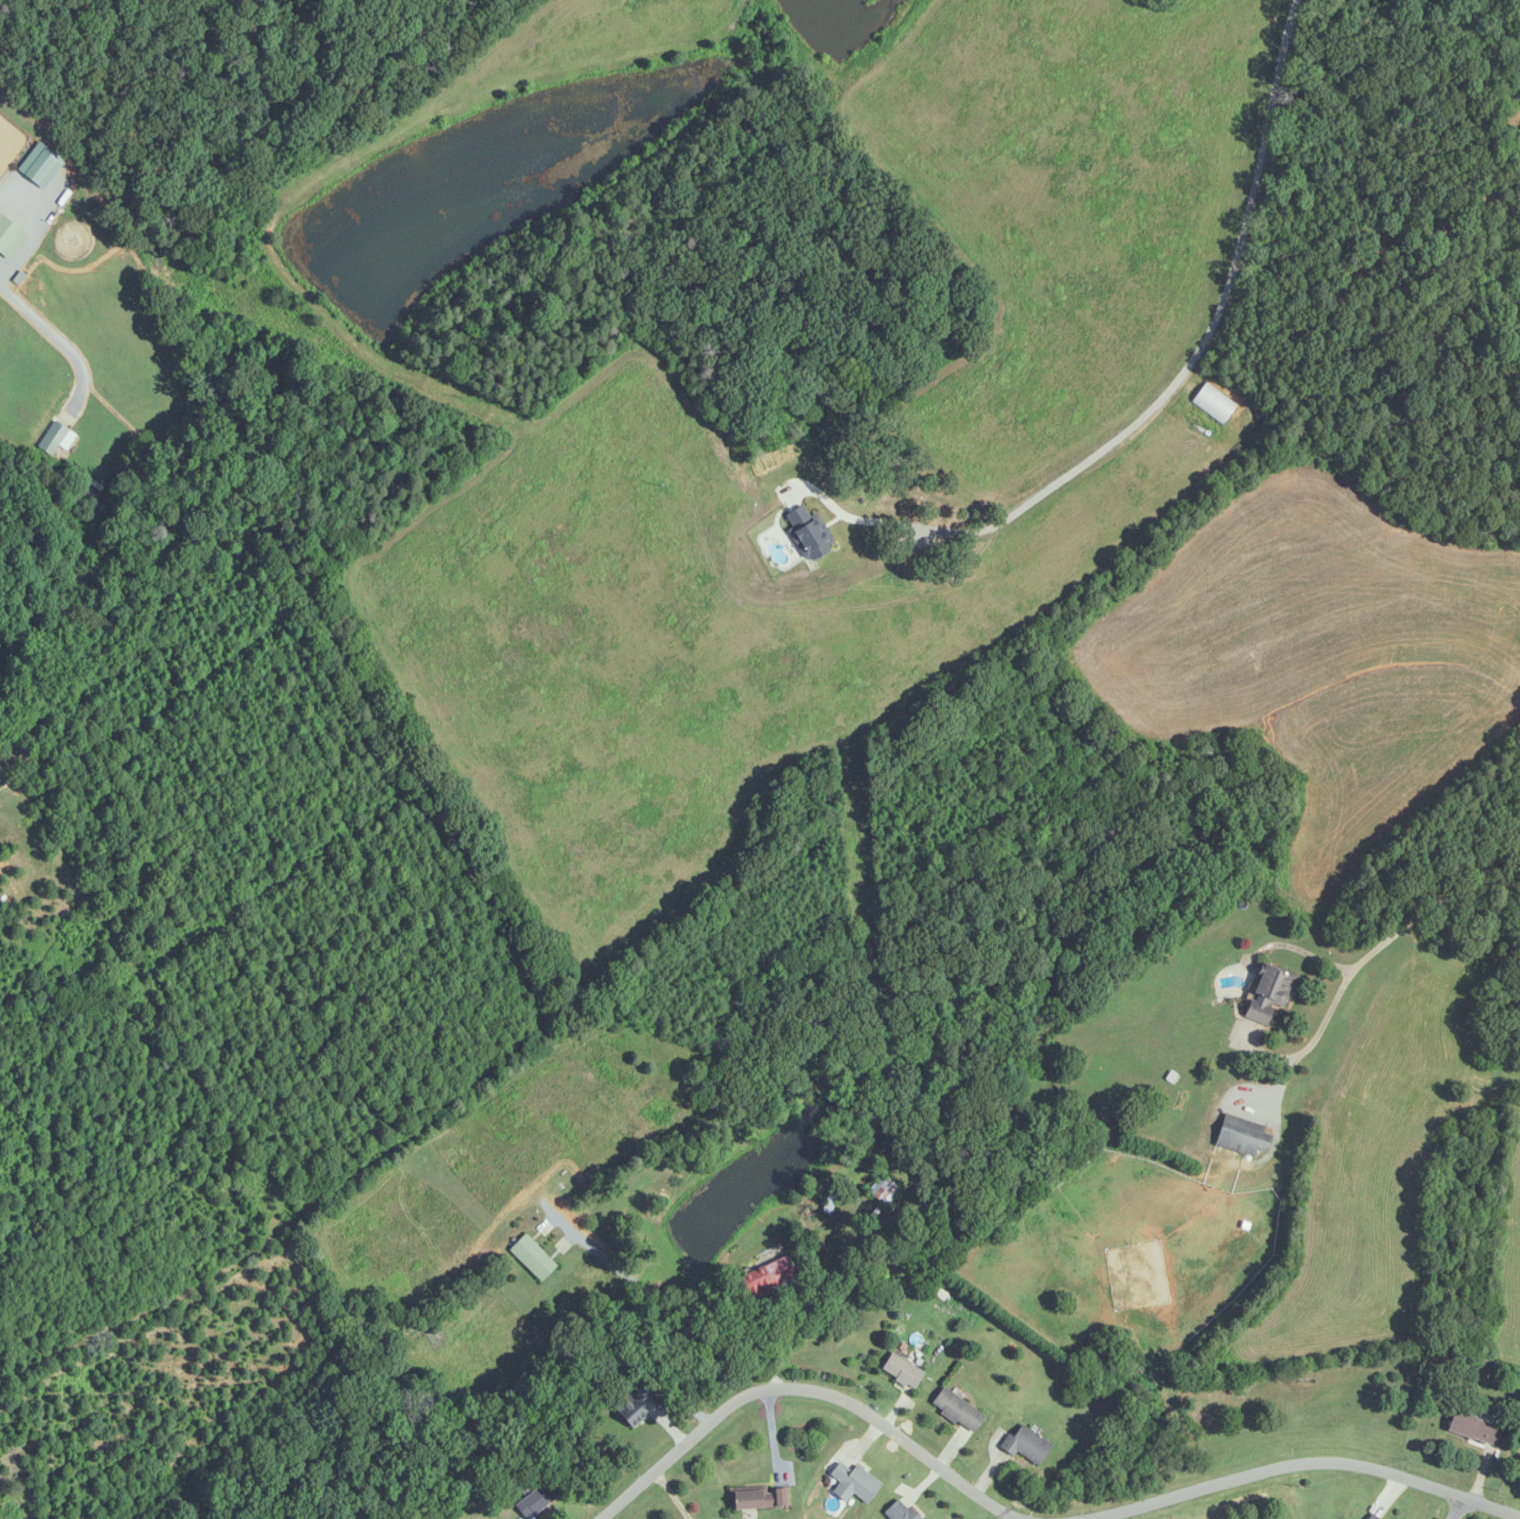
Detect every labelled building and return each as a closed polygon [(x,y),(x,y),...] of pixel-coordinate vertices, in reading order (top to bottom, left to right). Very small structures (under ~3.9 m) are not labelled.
[(19,169),(46,189),(63,165),(36,145),(19,169)] [(5,255),(24,230),(0,212),(0,252),(5,255)] [(44,436),(65,451),(76,435),(55,420),(44,436)] [(1296,974),(1260,963),(1244,1018),(1266,1024),(1272,1004),(1285,1008),(1296,974)] [(1214,1146),(1256,1158),(1258,1150),(1267,1152),(1272,1134),(1264,1132),(1266,1126),(1223,1114),(1214,1146)] [(901,1191),(882,1175),(868,1192),(887,1208),(901,1191)] [(508,1251),(539,1282),(556,1266),(524,1234),(508,1251)] [(740,1276),(747,1298),(796,1280),(788,1258),(740,1276)] [(914,1390),(924,1372),(890,1353),(880,1371),(914,1390)] [(659,1399),(643,1382),(613,1410),(629,1426),(659,1399)] [(985,1416),(943,1387),(930,1405),(972,1434),(985,1416)] [(1499,1447),(1505,1427),(1453,1411),(1447,1431),(1499,1447)] [(1009,1433),(1000,1447),(1012,1456),(1015,1451),(1037,1466),(1052,1446),(1022,1423),(1013,1436),(1009,1433)] [(882,1485),(856,1464),(851,1471),(839,1461),(829,1474),(840,1483),(832,1493),(845,1504),(853,1494),(867,1505),(882,1485)] [(525,1518),(529,1518),(557,1496),(546,1481),(515,1506),(525,1518)] [(731,1491),(732,1510),(788,1508),(788,1488),(731,1491)] [(898,1499),(883,1514),(888,1518),(919,1518),(898,1499)]
